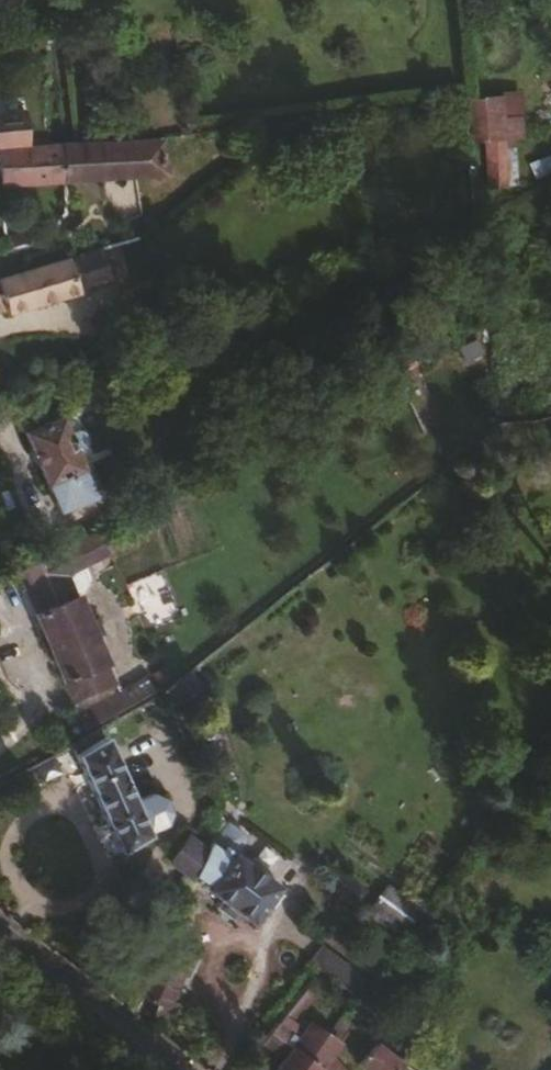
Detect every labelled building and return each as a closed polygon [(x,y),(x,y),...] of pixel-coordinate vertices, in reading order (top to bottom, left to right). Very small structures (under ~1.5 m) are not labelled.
[(505,112),(503,92),(483,92),(465,93),(469,135),(471,135),(523,131),(521,111),(505,112)] [(165,168),(160,130),(62,135),(64,174),(165,168)] [(64,174),(62,135),(0,139),(2,177),(30,175),(64,174)] [(530,163),(535,176),(550,170),(550,155),(530,163)] [(113,272),(103,238),(0,269),(0,307),(9,304),(9,306),(81,285),(81,282),(113,272)] [(96,488),(80,449),(71,427),(63,408),(27,422),(60,504),(96,488)] [(93,437),(88,426),(80,423),(71,427),(80,449),(89,445),(93,437)] [(115,676),(77,582),(60,543),(21,564),(74,692),(115,676)] [(159,683),(152,671),(123,684),(130,700),(159,683)] [(130,700),(123,684),(80,703),(88,723),(130,700)] [(135,793),(108,730),(79,748),(115,832),(119,840),(150,827),(149,824),(135,793)] [(171,804),(165,790),(153,786),(135,793),(149,824),(166,817),(171,804)] [(253,820),(238,809),(233,806),(226,815),(253,835),(256,831),(256,826),(253,820)] [(253,835),(226,815),(214,830),(242,851),(253,835)] [(196,872),(208,844),(191,830),(173,853),(196,872)] [(281,879),(242,851),(214,830),(208,844),(196,872),(225,893),(220,901),(237,914),(242,906),(255,916),(281,879)] [(364,880),(327,853),(317,868),(352,894),(364,880)] [(426,907),(389,877),(367,907),(402,935),(426,907)] [(189,970),(198,951),(167,937),(135,1008),(151,1019),(161,996),(167,998),(182,967),(189,970)] [(339,1036),(308,1015),(292,1039),(317,1056),(322,1061),(324,1059),(332,1046),(339,1036)] [(401,1054),(376,1034),(358,1057),(376,1069),(390,1069),(401,1054)] [(322,1061),(317,1056),(292,1039),(270,1069),(316,1069),(322,1061)] [(332,1046),(324,1059),(334,1069),(348,1069),(350,1067),(332,1046)]
